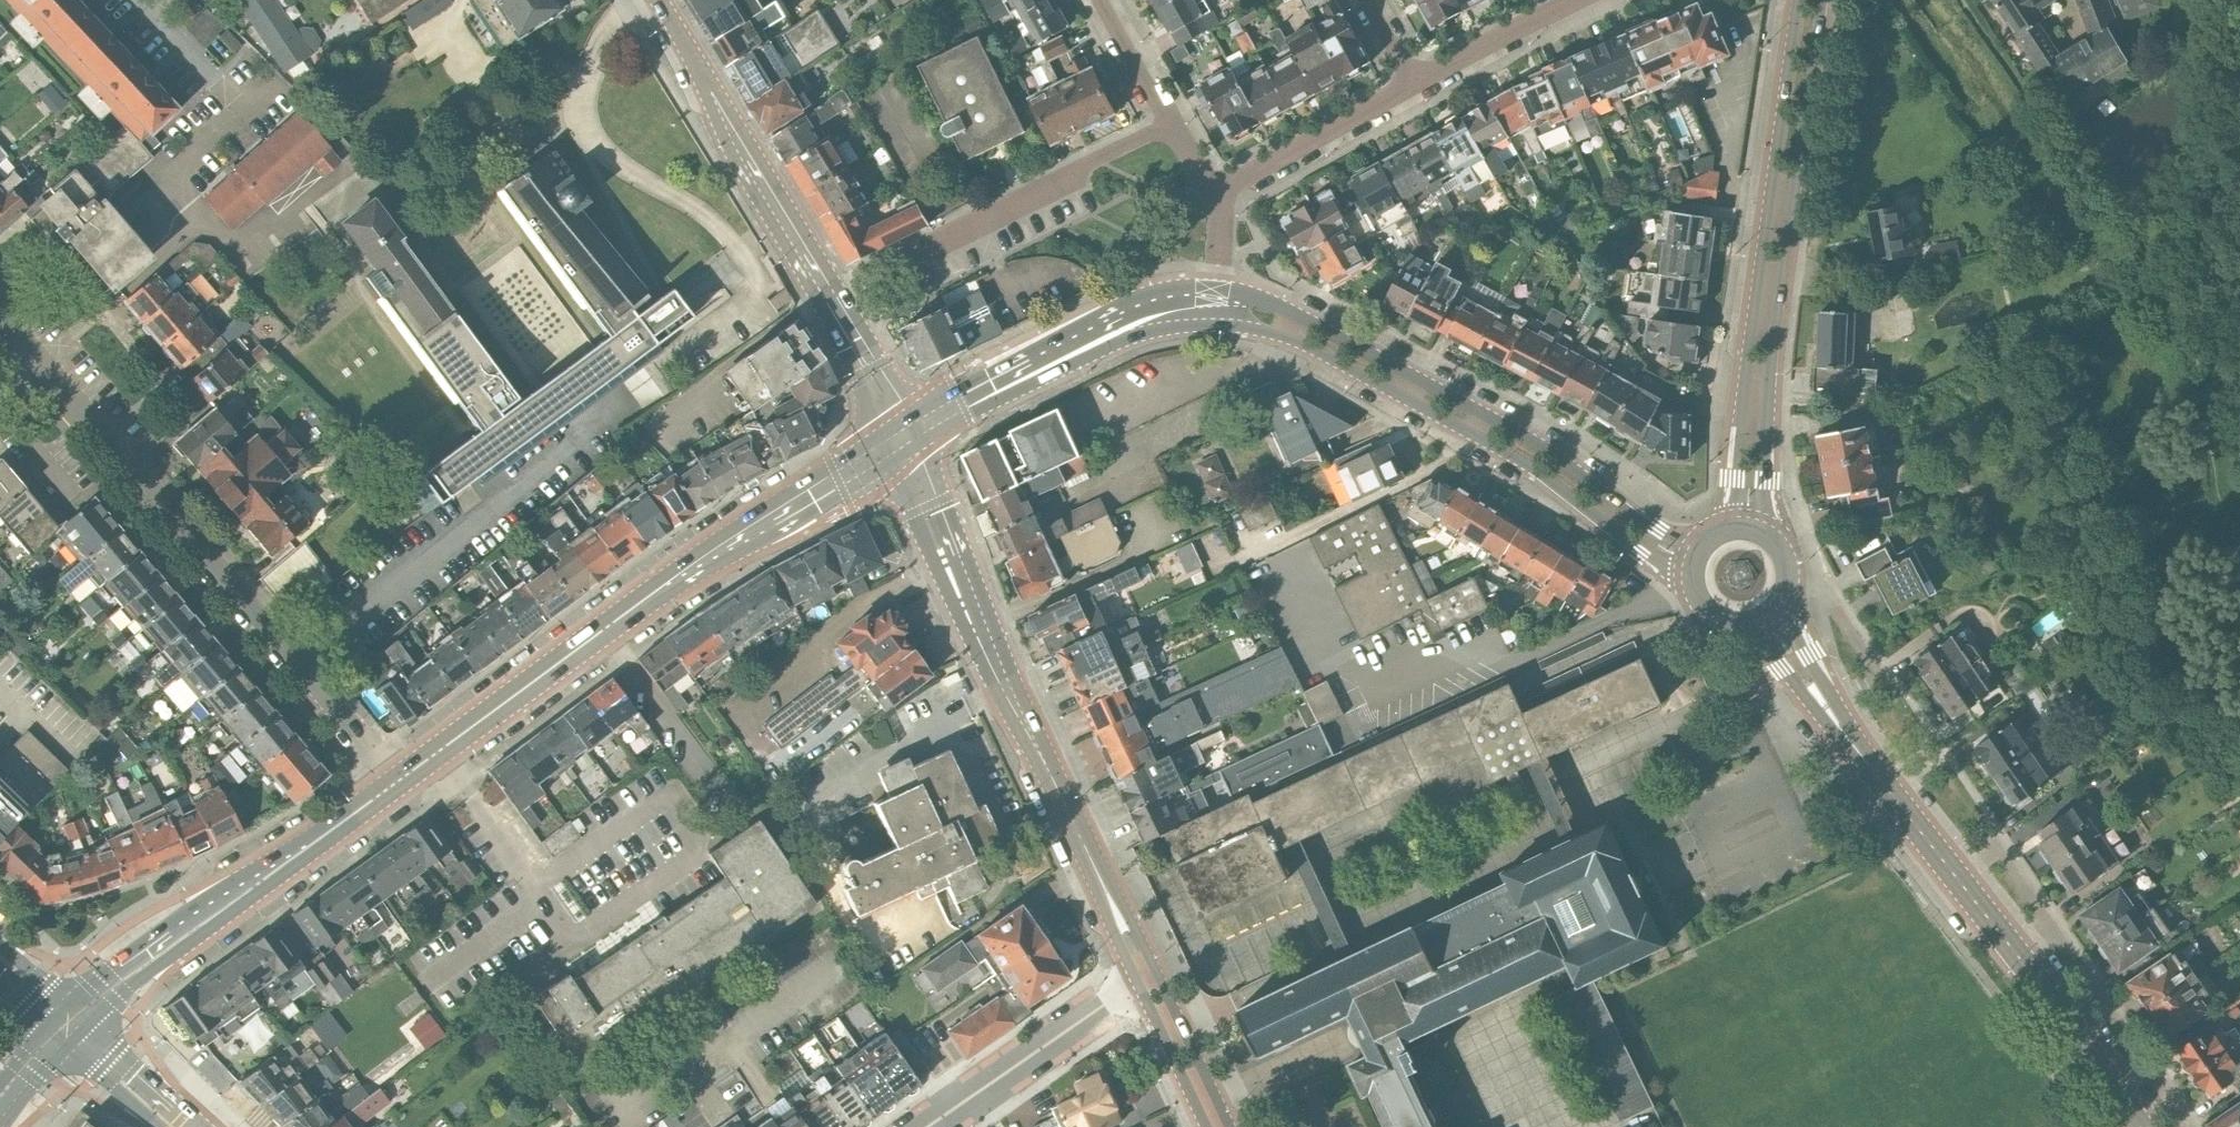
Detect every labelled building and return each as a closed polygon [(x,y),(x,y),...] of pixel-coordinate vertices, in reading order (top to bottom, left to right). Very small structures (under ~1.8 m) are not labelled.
[(124,127),(136,141),(149,129),(152,133),(177,109),(75,0),(4,0),(19,15),(40,41),(85,87),(109,111),(124,127)] [(294,31),(274,0),(237,0),(285,73),(310,56),(316,52),(320,40),(313,28),(302,27),(294,31)] [(372,23),(407,0),(357,0),(372,23)] [(453,3),(451,0),(421,0),(401,13),(412,30),(453,3)] [(505,46),(562,10),(556,0),(476,0),(505,46)] [(702,22),(738,0),(688,0),(702,22)] [(774,0),(738,0),(702,22),(714,42),(776,3),(774,0)] [(934,3),(943,18),(961,8),(957,0),(940,0),(934,3)] [(982,2),(988,12),(1010,0),(985,0),(982,2)] [(988,12),(995,24),(1018,10),(1024,21),(1060,2),(1059,0),(1010,0),(988,12)] [(1159,10),(1158,12),(1179,0),(1154,0),(1159,10)] [(1158,12),(1157,14),(1162,23),(1165,24),(1171,34),(1173,35),(1180,47),(1219,26),(1204,0),(1179,0),(1158,12)] [(1461,0),(1418,0),(1433,28),(1438,26),(1440,27),(1448,23),(1447,20),(1466,10),(1461,0)] [(1466,10),(1484,0),(1461,0),(1466,10)] [(2073,53),(2063,59),(2040,27),(2054,17),(2046,7),(2038,13),(2030,0),(1993,0),(2042,72),(2050,66),(2072,96),(2093,82),(2073,53)] [(2038,13),(2046,7),(2055,0),(2030,0),(2038,13)] [(2093,82),(2130,58),(2111,29),(2117,24),(2107,0),(2076,0),(2092,40),(2073,53),(2093,82)] [(2157,0),(2117,0),(2119,8),(2122,7),(2128,24),(2161,12),(2157,0)] [(1317,29),(1343,77),(1347,75),(1349,79),(1362,72),(1359,68),(1371,61),(1337,1),(1322,10),(1329,22),(1317,29)] [(1060,2),(1024,21),(1031,34),(1007,47),(1013,58),(1069,26),(1064,17),(1066,13),(1060,2)] [(730,68),(792,30),(776,3),(714,42),(730,68)] [(1244,25),(1260,17),(1254,4),(1238,13),(1244,25)] [(1658,21),(1681,76),(1730,55),(1713,15),(1704,19),(1698,5),(1678,13),(1673,11),(1663,15),(1660,20),(1658,21)] [(820,12),(792,30),(730,68),(751,102),(802,71),(842,47),(820,12)] [(978,13),(964,20),(971,35),(986,28),(978,13)] [(1625,35),(1648,90),(1649,92),(1667,85),(1666,82),(1681,76),(1658,21),(1625,35)] [(1292,49),(1316,92),(1343,77),(1317,29),(1315,25),(1290,39),(1292,43),(1290,44),(1292,49)] [(1271,35),(1277,47),(1288,41),(1281,29),(1271,35)] [(977,35),(918,65),(947,121),(946,121),(944,123),(943,124),(942,126),(942,128),(942,129),(942,131),(942,132),(943,133),(944,134),(945,135),(946,136),(948,137),(950,137),(951,137),(953,137),(954,136),(966,161),(1027,131),(977,35)] [(1233,71),(1262,122),(1288,108),(1269,72),(1248,35),(1238,41),(1249,62),(1233,71)] [(1600,45),(1622,100),(1648,90),(1625,35),(1600,45)] [(1044,46),(1051,60),(1070,51),(1063,37),(1044,46)] [(1190,55),(1184,45),(1180,47),(1171,52),(1177,62),(1186,58),(1190,55)] [(1572,57),(1593,106),(1613,98),(1621,116),(1628,113),(1622,100),(1600,45),(1572,57)] [(1060,79),(1051,60),(1044,46),(1041,47),(1042,49),(1036,52),(1051,83),(1030,93),(1053,143),(1058,140),(1062,143),(1070,139),(1071,134),(1083,128),(1060,79)] [(1316,92),(1292,49),(1281,55),(1279,56),(1283,64),(1269,72),(1288,108),(1316,92)] [(1060,79),(1083,128),(1099,120),(1103,123),(1111,119),(1112,114),(1114,113),(1093,68),(1090,70),(1085,57),(1066,66),(1070,74),(1060,79)] [(1545,68),(1547,71),(1568,121),(1583,115),(1593,139),(1605,134),(1593,106),(1572,57),(1545,68)] [(813,88),(802,71),(751,102),(763,121),(764,120),(770,131),(814,105),(806,93),(813,88)] [(1262,122),(1233,71),(1196,91),(1206,110),(1213,106),(1231,139),(1237,136),(1239,139),(1251,132),(1250,129),(1262,122)] [(1516,87),(1539,138),(1569,125),(1568,121),(1547,71),(1534,77),(1535,80),(1516,87)] [(63,99),(52,86),(38,98),(49,110),(63,99)] [(1488,102),(1510,139),(1520,133),(1522,137),(1525,136),(1534,153),(1538,162),(1547,158),(1539,138),(1516,87),(1505,94),(1501,94),(1495,97),(1493,100),(1489,102),(1488,102)] [(789,162),(823,141),(816,129),(855,103),(846,89),(830,100),(831,101),(798,124),(775,138),(789,162)] [(1462,117),(1491,168),(1497,179),(1510,171),(1498,150),(1512,142),(1510,139),(1488,102),(1483,101),(1477,105),(1475,110),(1462,117)] [(228,176),(205,196),(233,230),(264,203),(265,205),(312,165),(323,178),(341,162),(299,113),(237,167),(234,162),(224,171),(228,176)] [(1435,133),(1464,185),(1473,202),(1487,194),(1477,176),(1491,168),(1462,117),(1456,114),(1446,120),(1445,128),(1435,133)] [(136,141),(124,127),(43,196),(48,203),(30,219),(42,232),(55,221),(60,226),(52,233),(65,249),(75,240),(113,285),(146,258),(103,204),(108,199),(109,192),(109,191),(154,155),(150,151),(161,143),(152,133),(149,129),(136,141)] [(807,191),(850,165),(838,146),(847,141),(841,130),(823,141),(789,162),(807,191)] [(1407,148),(1432,192),(1444,214),(1454,208),(1447,195),(1464,185),(1435,133),(1433,134),(1428,130),(1420,134),(1420,141),(1407,148)] [(1379,164),(1404,208),(1432,192),(1407,148),(1406,149),(1400,145),(1394,149),(1394,156),(1379,164)] [(9,157),(0,147),(0,165),(9,157)] [(693,316),(672,289),(633,318),(628,312),(647,296),(644,292),(644,293),(574,207),(591,196),(581,183),(576,186),(550,152),(496,193),(608,336),(521,400),(375,205),(343,230),(374,271),(368,277),(480,430),(421,474),(441,502),(693,316)] [(1714,170),(1716,155),(1695,161),(1700,175),(1714,170)] [(29,173),(21,164),(0,181),(0,197),(29,173)] [(1404,208),(1379,164),(1370,169),(1365,167),(1359,171),(1359,175),(1345,183),(1355,201),(1364,196),(1383,229),(1396,222),(1404,236),(1417,230),(1404,208)] [(872,203),(850,165),(807,191),(829,229),(863,209),(872,203)] [(29,173),(0,197),(0,232),(38,200),(29,189),(41,179),(33,169),(29,173)] [(1673,187),(1684,183),(1679,169),(1668,173),(1673,187)] [(1716,201),(1720,174),(1711,173),(1691,181),(1689,197),(1716,201)] [(1660,189),(1656,178),(1643,183),(1648,194),(1660,189)] [(1298,245),(1303,255),(1365,219),(1358,206),(1343,215),(1330,191),(1327,193),(1324,191),(1318,194),(1317,198),(1294,211),(1295,214),(1284,220),(1291,233),(1287,235),(1294,248),(1298,245)] [(863,209),(829,229),(845,255),(859,259),(929,224),(918,205),(873,227),(863,209)] [(497,219),(502,222),(509,212),(501,206),(489,213),(486,219),(493,224),(497,219)] [(1901,231),(1897,209),(1872,213),(1877,242),(1875,243),(1878,261),(1915,254),(1910,229),(1901,231)] [(1655,241),(1658,242),(1710,251),(1711,249),(1715,247),(1717,233),(1713,229),(1715,218),(1665,212),(1664,225),(1657,224),(1655,241)] [(1568,242),(1581,236),(1571,214),(1558,220),(1568,242)] [(1565,239),(1556,221),(1554,216),(1540,225),(1563,241),(1565,239)] [(1365,219),(1303,255),(1314,273),(1321,269),(1328,281),(1332,279),(1334,284),(1348,276),(1347,275),(1361,266),(1362,268),(1370,264),(1364,255),(1362,256),(1357,246),(1375,235),(1365,219)] [(124,300),(141,321),(173,294),(163,281),(194,255),(205,268),(219,256),(201,235),(124,300)] [(1453,237),(1443,254),(1455,260),(1464,243),(1453,237)] [(1960,258),(1957,241),(1933,245),(1936,262),(1960,258)] [(1660,274),(1706,281),(1710,251),(1658,242),(1656,257),(1662,258),(1660,274)] [(1386,301),(1413,315),(1436,268),(1416,257),(1423,243),(1414,248),(1386,301)] [(1460,292),(1467,277),(1439,262),(1436,268),(1413,315),(1423,320),(1422,322),(1438,331),(1439,329),(1440,330),(1460,292)] [(230,288),(241,279),(233,270),(222,279),(230,288)] [(1628,316),(1640,317),(1652,319),(1669,321),(1672,308),(1702,312),(1704,301),(1708,299),(1710,284),(1706,281),(1660,274),(1657,274),(1655,290),(1654,290),(1652,303),(1630,301),(1628,316)] [(187,283),(173,294),(141,321),(162,344),(201,312),(207,307),(187,283)] [(787,289),(769,301),(776,311),(792,299),(787,289)] [(982,290),(902,330),(923,371),(1003,332),(982,290)] [(1497,312),(1479,350),(1507,364),(1528,325),(1544,295),(1535,290),(1521,316),(1516,313),(1513,320),(1497,312)] [(1497,312),(1460,292),(1440,330),(1479,350),(1497,312)] [(247,313),(253,320),(261,313),(255,306),(247,313)] [(1528,325),(1507,364),(1509,365),(1510,371),(1516,374),(1522,372),(1534,378),(1560,330),(1568,315),(1554,308),(1542,331),(1541,332),(1528,325)] [(201,312),(162,344),(191,378),(225,348),(251,326),(239,316),(220,332),(214,324),(212,326),(201,312)] [(1821,312),(1819,367),(1855,369),(1858,313),(1821,312)] [(1638,331),(1640,317),(1628,316),(1609,313),(1630,344),(1642,335),(1638,331)] [(753,411),(826,360),(819,350),(798,318),(725,369),(727,373),(722,376),(725,380),(729,377),(753,411)] [(1669,321),(1652,319),(1649,344),(1653,351),(1664,353),(1663,358),(1701,363),(1704,345),(1698,344),(1701,325),(1669,321)] [(1578,338),(1583,340),(1587,343),(1594,331),(1592,330),(1593,328),(1586,324),(1578,338)] [(1560,393),(1582,353),(1576,351),(1570,348),(1573,342),(1572,337),(1560,330),(1534,378),(1560,393)] [(1582,353),(1560,393),(1588,408),(1611,364),(1611,365),(1623,344),(1613,339),(1605,352),(1600,349),(1599,351),(1586,345),(1582,353)] [(260,344),(251,352),(259,361),(268,353),(267,352),(263,347),(260,344)] [(211,402),(250,369),(242,360),(240,358),(236,361),(225,348),(191,378),(211,402)] [(739,420),(744,428),(757,421),(760,427),(776,418),(778,421),(784,418),(821,400),(832,395),(828,385),(835,381),(826,360),(753,411),(739,420)] [(1611,364),(1588,408),(1601,416),(1599,420),(1612,428),(1614,424),(1615,425),(1638,384),(1625,377),(1627,373),(1611,365),(1611,364)] [(1814,391),(1823,392),(1822,413),(1861,412),(1861,407),(1869,407),(1869,394),(1877,394),(1878,370),(1856,369),(1855,369),(1819,367),(1819,373),(1814,373),(1814,391)] [(1280,398),(1272,381),(1241,396),(1249,414),(1265,406),(1274,425),(1293,462),(1318,451),(1316,445),(1331,438),(1356,427),(1298,396),(1297,397),(1295,398),(1292,392),(1280,398)] [(1642,443),(1659,409),(1663,399),(1638,384),(1615,425),(1620,428),(1618,432),(1630,440),(1632,436),(1642,443)] [(784,418),(801,452),(819,443),(824,431),(817,416),(822,414),(824,407),(821,400),(784,418)] [(197,468),(223,446),(237,434),(215,409),(175,442),(197,468)] [(245,409),(235,417),(243,427),(253,419),(245,409)] [(987,502),(1081,457),(1059,409),(1013,431),(1015,435),(1001,441),(1000,439),(965,456),(987,502)] [(1673,410),(1659,409),(1642,443),(1655,451),(1668,451),(1668,459),(1689,459),(1690,414),(1674,414),(1673,410)] [(300,450),(282,429),(270,415),(257,426),(260,430),(231,455),(223,446),(197,468),(215,489),(211,493),(225,510),(229,506),(240,519),(254,507),(253,506),(281,483),(285,488),(312,464),(300,450)] [(744,428),(767,470),(801,452),(784,418),(778,421),(776,418),(760,427),(757,421),(744,428)] [(720,447),(743,483),(767,470),(744,428),(739,420),(724,430),(730,442),(720,447)] [(1817,436),(1823,466),(1872,457),(1866,426),(1817,436)] [(641,436),(633,443),(641,451),(649,444),(641,436)] [(1404,476),(1390,444),(1371,453),(1367,445),(1335,459),(1346,483),(1352,480),(1360,497),(1404,476)] [(697,461),(718,497),(743,483),(720,447),(713,451),(712,448),(696,457),(698,461),(697,461)] [(1197,464),(1215,503),(1235,494),(1218,455),(1197,464)] [(1000,532),(1036,515),(1029,500),(1067,482),(1064,476),(1086,466),(1081,457),(987,502),(1000,532)] [(1872,457),(1823,466),(1829,498),(1847,495),(1849,507),(1880,501),(1872,457)] [(26,488),(0,458),(0,459),(0,510),(26,488)] [(674,474),(696,511),(718,497),(697,461),(674,474)] [(640,486),(671,528),(696,511),(674,474),(669,465),(640,486)] [(601,470),(593,476),(602,487),(610,481),(601,470)] [(593,476),(585,482),(594,493),(602,487),(593,476)] [(1436,520),(1437,521),(1458,486),(1457,485),(1455,488),(1444,481),(1442,483),(1433,478),(1413,487),(1416,494),(1419,496),(1415,503),(1407,516),(1424,526),(1430,530),(1436,520)] [(254,507),(240,519),(271,555),(307,523),(280,491),(285,488),(281,483),(253,506),(254,507)] [(615,506),(645,547),(671,528),(640,486),(638,483),(624,493),(626,498),(615,506)] [(1458,486),(1437,521),(1448,528),(1445,532),(1456,539),(1479,498),(1458,486)] [(43,507),(26,488),(0,510),(0,520),(12,534),(43,507)] [(1262,525),(1279,518),(1266,488),(1249,496),(1262,525)] [(93,498),(60,527),(75,544),(68,550),(79,562),(119,529),(93,498)] [(1013,559),(1050,543),(1059,538),(1109,515),(1101,498),(1062,515),(1063,518),(1048,525),(1042,512),(1036,515),(1000,532),(1004,539),(999,541),(1003,551),(1009,549),(1013,559)] [(1479,498),(1456,539),(1467,546),(1470,541),(1481,547),(1501,512),(1479,498)] [(1901,509),(1901,510),(1902,510),(1902,511),(1902,512),(1903,512),(1903,513),(1904,513),(1905,513),(1905,514),(1906,514),(1907,514),(1908,514),(1909,513),(1910,513),(1911,512),(1911,511),(1912,511),(1912,510),(1912,509),(1912,508),(1912,507),(1912,506),(1912,505),(1911,505),(1911,504),(1910,504),(1909,503),(1908,503),(1907,503),(1906,503),(1905,503),(1904,503),(1903,504),(1902,505),(1902,506),(1901,506),(1901,507),(1901,508),(1901,509)] [(1380,504),(1310,539),(1326,569),(1356,554),(1366,574),(1336,589),(1361,640),(1421,611),(1431,631),(1441,625),(1443,630),(1490,608),(1485,597),(1480,586),(1476,577),(1440,595),(1428,601),(1419,584),(1410,566),(1402,549),(1397,539),(1392,528),(1380,504)] [(591,526),(619,565),(645,547),(615,506),(604,513),(601,509),(587,520),(591,526)] [(60,527),(43,507),(12,534),(32,557),(54,533),(60,527)] [(556,532),(594,584),(619,565),(591,526),(581,534),(562,508),(547,518),(556,532)] [(1501,512),(1481,547),(1492,554),(1489,559),(1499,565),(1523,525),(1501,512)] [(1059,538),(1068,556),(1058,560),(1050,543),(1013,559),(1007,562),(1024,599),(1041,591),(1043,595),(1053,590),(1052,587),(1067,580),(1064,573),(1073,569),(1075,563),(1087,568),(1117,554),(1121,542),(1109,515),(1059,538)] [(1397,539),(1408,534),(1402,523),(1392,528),(1397,539)] [(858,524),(825,540),(849,589),(853,599),(869,590),(860,572),(879,563),(869,543),(873,537),(867,525),(858,524)] [(1523,525),(1499,565),(1510,571),(1507,575),(1518,582),(1524,573),(1544,538),(1523,525)] [(100,587),(140,553),(119,529),(79,562),(58,579),(70,593),(88,577),(98,588),(100,586),(100,587)] [(594,584),(556,532),(544,540),(554,553),(559,560),(549,566),(574,598),(594,584)] [(1408,534),(1397,539),(1402,549),(1412,544),(1408,534)] [(1544,538),(1524,573),(1535,580),(1526,595),(1534,599),(1539,597),(1566,551),(1544,538)] [(849,589),(825,540),(821,543),(819,542),(813,545),(811,548),(799,554),(823,602),(835,595),(836,596),(849,589)] [(290,613),(335,580),(305,541),(261,578),(290,613)] [(1539,597),(1534,599),(1536,601),(1535,604),(1547,611),(1557,593),(1567,599),(1587,564),(1566,551),(1539,597)] [(1898,570),(1889,552),(1858,569),(1868,587),(1874,583),(1880,594),(1885,591),(1900,618),(1930,602),(1910,563),(1898,570)] [(122,607),(158,575),(140,553),(100,587),(111,600),(114,597),(122,607)] [(523,583),(549,617),(561,608),(564,608),(569,604),(570,601),(574,598),(549,566),(544,560),(532,568),(527,561),(525,563),(517,553),(506,561),(523,583)] [(823,602),(799,554),(787,561),(784,561),(779,564),(777,566),(774,567),(796,610),(809,602),(812,608),(818,604),(820,608),(825,605),(823,602)] [(1423,560),(1410,566),(1419,584),(1432,577),(1423,560)] [(1587,564),(1567,599),(1560,611),(1578,622),(1585,610),(1595,616),(1607,610),(1601,607),(1616,581),(1600,571),(1599,566),(1592,561),(1587,564)] [(796,610),(774,567),(772,569),(749,583),(747,583),(741,587),(739,590),(737,591),(765,638),(789,623),(791,626),(802,619),(796,610)] [(1053,656),(1060,652),(1060,651),(1109,628),(1097,602),(1142,581),(1135,567),(1030,615),(1032,620),(1028,624),(1033,634),(1039,634),(1041,639),(1044,637),(1053,656)] [(46,569),(37,577),(37,583),(44,592),(60,577),(52,569),(46,569)] [(497,599),(523,636),(535,627),(538,627),(543,623),(543,621),(549,617),(523,583),(510,593),(493,569),(480,577),(497,599)] [(0,576),(0,592),(12,580),(5,572),(0,576)] [(142,629),(178,598),(158,575),(122,607),(119,609),(130,623),(134,619),(142,629)] [(1432,577),(1419,584),(1428,601),(1440,595),(1432,577)] [(765,638),(737,591),(734,593),(731,593),(726,596),(724,599),(700,615),(730,660),(732,663),(746,654),(744,652),(765,638)] [(1496,592),(1485,597),(1490,608),(1501,602),(1496,592)] [(162,651),(197,620),(178,598),(142,629),(139,631),(150,644),(153,641),(162,651)] [(474,619),(498,654),(504,650),(506,650),(511,647),(512,643),(523,636),(497,599),(486,606),(488,608),(474,619)] [(1243,628),(1266,618),(1259,600),(1236,609),(1239,617),(1241,622),(1243,628)] [(98,627),(109,618),(101,609),(90,618),(98,627)] [(781,750),(867,685),(913,651),(901,635),(904,633),(902,630),(904,623),(896,613),(890,613),(887,610),(871,623),(866,616),(850,627),(853,631),(837,643),(854,666),(835,680),(831,674),(762,725),(781,750)] [(1503,631),(1513,626),(1507,614),(1497,620),(1503,631)] [(730,660),(700,615),(696,618),(694,618),(688,621),(687,624),(665,640),(689,673),(699,687),(713,678),(710,675),(730,660)] [(1073,680),(1146,647),(1163,639),(1158,630),(1142,638),(1141,635),(1145,633),(1137,617),(1133,619),(1132,617),(1109,628),(1060,651),(1060,652),(1073,680)] [(447,634),(474,671),(487,662),(490,662),(495,658),(496,655),(498,654),(474,619),(461,628),(459,625),(447,634)] [(179,677),(217,643),(197,620),(162,651),(160,653),(169,664),(153,678),(163,689),(179,677)] [(18,656),(30,642),(14,627),(1,642),(18,656)] [(1256,638),(1264,635),(1261,628),(1253,631),(1256,638)] [(118,649),(129,640),(122,632),(111,640),(118,649)] [(429,658),(451,689),(455,686),(457,686),(463,682),(464,679),(474,671),(447,634),(437,641),(439,644),(426,654),(429,658)] [(1916,661),(1936,691),(1979,661),(1972,650),(1963,646),(1960,648),(1953,638),(1941,646),(1940,645),(1916,661)] [(416,667),(396,640),(384,650),(426,707),(437,699),(441,698),(446,694),(448,691),(451,689),(429,658),(416,667)] [(689,673),(665,640),(638,660),(662,694),(663,693),(679,713),(688,706),(673,685),(689,673)] [(198,700),(237,667),(217,643),(179,677),(198,700)] [(1108,755),(1290,669),(1280,646),(1149,707),(1154,718),(1143,723),(1138,713),(1097,732),(1098,733),(1096,739),(1100,748),(1106,749),(1108,755)] [(1086,707),(1158,673),(1146,647),(1073,680),(1086,707)] [(426,707),(384,650),(376,656),(386,670),(382,673),(388,680),(375,689),(392,712),(389,714),(398,728),(426,707)] [(913,651),(867,685),(885,710),(931,676),(924,665),(925,664),(925,657),(921,652),(915,650),(913,651)] [(137,671),(147,663),(140,654),(130,662),(137,671)] [(1233,802),(1201,817),(1162,834),(1163,836),(1166,835),(1180,864),(1177,865),(1202,919),(1289,878),(1277,852),(1287,847),(1301,841),(1313,835),(1312,833),(1479,755),(1492,783),(1507,776),(1510,782),(1515,780),(1520,778),(1517,771),(1527,766),(1540,760),(1544,759),(1543,757),(1658,703),(1658,705),(1663,703),(1642,658),(1637,660),(1639,663),(1524,716),(1505,675),(1357,744),(1233,802)] [(1979,661),(1936,691),(1954,719),(1979,702),(1977,699),(1989,691),(1984,685),(1988,682),(1986,670),(1979,661)] [(220,722),(257,690),(237,667),(198,700),(197,701),(208,713),(211,711),(220,722)] [(1297,685),(1290,669),(1108,755),(1113,764),(1110,770),(1114,778),(1119,779),(1161,761),(1156,751),(1297,685)] [(1097,732),(1138,713),(1144,710),(1138,697),(1171,682),(1165,670),(1158,673),(1086,707),(1097,732)] [(2018,691),(2032,681),(2027,674),(2013,684),(2018,691)] [(592,695),(586,700),(612,733),(613,733),(612,731),(627,720),(644,744),(655,736),(613,679),(601,688),(598,689),(593,693),(592,695)] [(1305,730),(1342,712),(1328,681),(1301,694),(1305,701),(1294,706),(1305,730)] [(240,744),(276,713),(257,690),(220,722),(218,724),(228,737),(231,734),(240,744)] [(612,733),(586,700),(575,707),(572,708),(567,711),(567,713),(562,717),(586,749),(588,751),(612,733)] [(99,731),(108,720),(94,707),(85,718),(99,731)] [(1342,712),(1305,730),(1218,770),(1233,802),(1357,744),(1342,712)] [(264,764),(296,737),(276,713),(240,744),(237,747),(248,760),(251,757),(260,768),(264,764)] [(586,749),(562,717),(558,720),(555,720),(551,723),(549,727),(537,735),(564,770),(575,761),(573,758),(586,749)] [(107,737),(127,759),(139,749),(119,726),(107,737)] [(1975,749),(1995,778),(2032,753),(2015,728),(2005,735),(2002,731),(1975,749)] [(17,826),(22,822),(71,772),(28,730),(0,759),(0,843),(17,826)] [(1161,761),(1119,779),(1125,792),(1124,793),(1132,811),(1185,786),(1180,775),(1206,763),(1200,751),(1225,740),(1222,733),(1161,761)] [(83,769),(109,742),(102,735),(76,762),(83,769)] [(564,770),(537,735),(525,744),(523,744),(518,747),(518,750),(512,754),(544,793),(537,783),(550,774),(553,778),(564,770)] [(296,737),(264,764),(296,802),(306,794),(307,795),(330,776),(296,737)] [(236,750),(226,758),(243,780),(254,773),(236,750)] [(975,808),(949,751),(912,768),(908,759),(877,772),(881,782),(888,797),(874,804),(893,847),(858,863),(857,861),(856,860),(854,859),(851,858),(847,859),(845,861),(843,864),(843,867),(843,869),(846,876),(844,877),(847,886),(843,888),(855,916),(914,889),(918,899),(947,886),(955,902),(987,887),(972,853),(1000,840),(985,805),(975,808)] [(2032,753),(1995,779),(2015,808),(2043,789),(2041,785),(2050,779),(2032,753)] [(544,793),(512,754),(509,756),(506,756),(502,759),(502,762),(489,771),(532,829),(540,823),(528,805),(544,793)] [(631,756),(623,761),(630,771),(638,765),(631,756)] [(1576,837),(1540,760),(1527,766),(1563,844),(1576,837)] [(191,796),(216,845),(244,831),(232,807),(226,794),(213,774),(199,781),(204,790),(191,796)] [(147,803),(151,801),(158,798),(150,782),(140,787),(147,803)] [(1187,785),(1185,786),(1132,811),(1147,842),(1162,834),(1201,817),(1187,785)] [(234,788),(226,794),(232,807),(241,802),(234,788)] [(105,835),(126,880),(155,870),(132,822),(117,791),(104,797),(119,828),(105,835)] [(163,806),(188,858),(216,845),(191,796),(189,792),(174,799),(162,805),(163,806)] [(188,858),(163,806),(155,810),(132,822),(155,870),(188,858)] [(2039,846),(2053,867),(2102,834),(2091,818),(2079,826),(2070,812),(2039,833),(2045,841),(2039,846)] [(74,821),(100,890),(126,880),(105,835),(92,841),(89,834),(83,818),(74,821)] [(404,833),(428,866),(437,860),(443,869),(444,868),(458,888),(479,873),(468,857),(459,863),(426,818),(404,833)] [(579,1065),(816,904),(759,819),(709,853),(725,877),(573,981),(568,974),(533,998),(579,1065)] [(58,852),(69,899),(74,897),(76,898),(81,896),(83,895),(100,890),(74,821),(62,825),(71,848),(58,852)] [(553,858),(582,838),(570,821),(543,843),(553,858)] [(0,843),(0,865),(1,866),(3,866),(25,887),(34,878),(29,874),(39,864),(33,858),(41,850),(41,849),(38,847),(38,844),(36,843),(40,839),(22,822),(17,826),(0,843)] [(1387,1126),(1480,1126),(1481,1123),(1464,1117),(1471,1097),(1452,1091),(1459,1073),(1440,1066),(1447,1047),(1453,1029),(1445,1026),(1554,972),(1565,994),(1560,996),(1621,1124),(1655,1108),(1600,993),(1594,979),(1666,945),(1649,909),(1647,910),(1640,895),(1642,894),(1636,883),(1631,872),(1630,873),(1623,859),(1625,859),(1607,822),(1576,837),(1563,844),(1502,873),(1507,883),(1417,927),(1416,925),(1385,940),(1353,956),(1339,962),(1236,1012),(1258,1058),(1279,1048),(1349,1015),(1358,1034),(1369,1058),(1351,1067),(1366,1097),(1372,1094),(1387,1126)] [(383,848),(423,903),(433,895),(418,874),(428,866),(404,833),(383,848)] [(2102,834),(2053,867),(2071,894),(2104,871),(2106,873),(2121,863),(2102,834)] [(1353,956),(1301,841),(1287,847),(1339,962),(1353,956)] [(358,867),(382,900),(394,891),(409,913),(411,911),(424,929),(435,921),(422,903),(423,903),(383,848),(361,864),(358,867)] [(34,878),(25,887),(40,902),(56,900),(57,901),(63,901),(65,899),(69,899),(58,852),(44,856),(41,853),(41,850),(33,858),(39,864),(29,874),(34,878)] [(336,883),(375,937),(388,927),(373,906),(382,900),(358,867),(336,883)] [(375,937),(336,883),(315,898),(339,931),(347,924),(363,946),(375,937)] [(2101,941),(2102,942),(2138,917),(2128,903),(2136,898),(2129,887),(2085,917),(2093,929),(2090,933),(2096,941),(2101,941)] [(293,914),(325,958),(328,958),(334,967),(344,960),(335,947),(328,938),(339,931),(315,898),(293,914)] [(2176,929),(2158,904),(2138,917),(2102,942),(2104,945),(2102,949),(2107,957),(2112,957),(2119,968),(2176,929)] [(984,956),(996,973),(1044,940),(1020,906),(976,936),(978,938),(966,946),(963,942),(921,971),(935,991),(977,963),(976,961),(984,956)] [(276,926),(252,944),(282,985),(306,968),(276,926)] [(1044,940),(996,973),(1008,990),(998,997),(997,995),(981,1005),(979,1003),(959,1017),(961,1019),(946,1029),(966,1058),(1033,1012),(1028,1004),(1068,975),(1044,940)] [(292,1000),(282,985),(252,944),(240,952),(237,953),(232,956),(230,960),(227,961),(251,994),(262,986),(279,1009),(292,1000)] [(2131,984),(2148,1010),(2197,977),(2186,960),(2182,963),(2176,954),(2131,984)] [(340,975),(334,967),(328,958),(325,958),(316,966),(329,983),(340,975)] [(259,1006),(251,994),(227,961),(164,1007),(178,1026),(183,1023),(201,1049),(219,1037),(212,1027),(233,1011),(239,1020),(259,1006)] [(343,1002),(329,983),(316,966),(306,973),(333,1009),(343,1002)] [(2197,977),(2148,1010),(2167,1037),(2209,1008),(2215,1004),(2213,1001),(2208,994),(2197,977)] [(2239,1015),(2239,1010),(2237,1006),(2229,1011),(2235,1019),(2239,1015)] [(431,1017),(412,1031),(425,1049),(445,1035),(431,1017)] [(2191,1073),(2192,1075),(2229,1050),(2213,1026),(2179,1049),(2185,1057),(2182,1059),(2183,1062),(2182,1068),(2185,1072),(2191,1073)] [(927,1070),(911,1047),(899,1029),(888,1037),(916,1077),(927,1070)] [(920,1083),(916,1077),(888,1037),(885,1032),(860,1049),(897,1101),(906,1095),(912,1095),(918,1091),(918,1084),(920,1083)] [(279,1033),(269,1040),(278,1051),(287,1045),(279,1033)] [(273,1055),(238,1082),(241,1085),(241,1088),(247,1094),(250,1094),(261,1104),(299,1075),(314,1063),(319,1060),(311,1049),(310,1047),(298,1056),(289,1043),(287,1045),(278,1051),(277,1052),(273,1055)] [(2192,1075),(2194,1077),(2192,1083),(2195,1087),(2201,1088),(2203,1090),(2206,1088),(2212,1096),(2233,1082),(2235,1086),(2239,1082),(2239,1051),(2238,1047),(2236,1045),(2229,1050),(2192,1075)] [(897,1101),(860,1049),(835,1066),(871,1118),(881,1112),(888,1112),(894,1108),(897,1101)] [(517,1076),(530,1067),(522,1056),(509,1065),(517,1076)] [(835,1066),(824,1074),(819,1068),(807,1076),(811,1083),(843,1126),(866,1126),(869,1125),(871,1118),(835,1066)] [(1109,1126),(1122,1120),(1113,1102),(1115,1097),(1113,1092),(1108,1090),(1100,1074),(1077,1084),(1082,1095),(1054,1107),(1058,1115),(1063,1126),(1110,1126),(1109,1126)] [(282,1125),(325,1092),(331,1087),(325,1078),(314,1087),(316,1089),(312,1092),(299,1075),(261,1104),(282,1125)] [(811,1083),(786,1100),(791,1108),(804,1126),(843,1126),(811,1083)] [(348,1111),(368,1095),(360,1085),(340,1100),(347,1110),(348,1111)] [(368,1095),(348,1111),(347,1110),(342,1114),(325,1126),(354,1126),(389,1101),(379,1087),(368,1095)] [(342,1114),(325,1092),(282,1125),(284,1126),(325,1126),(342,1114)] [(2207,1125),(2209,1126),(2239,1126),(2239,1102),(2207,1125)] [(80,1108),(66,1126),(67,1126),(105,1126),(80,1108)] [(791,1108),(773,1121),(770,1117),(758,1126),(804,1126),(791,1108)] [(662,1120),(668,1126),(676,1126),(681,1123),(673,1112),(662,1120)]
